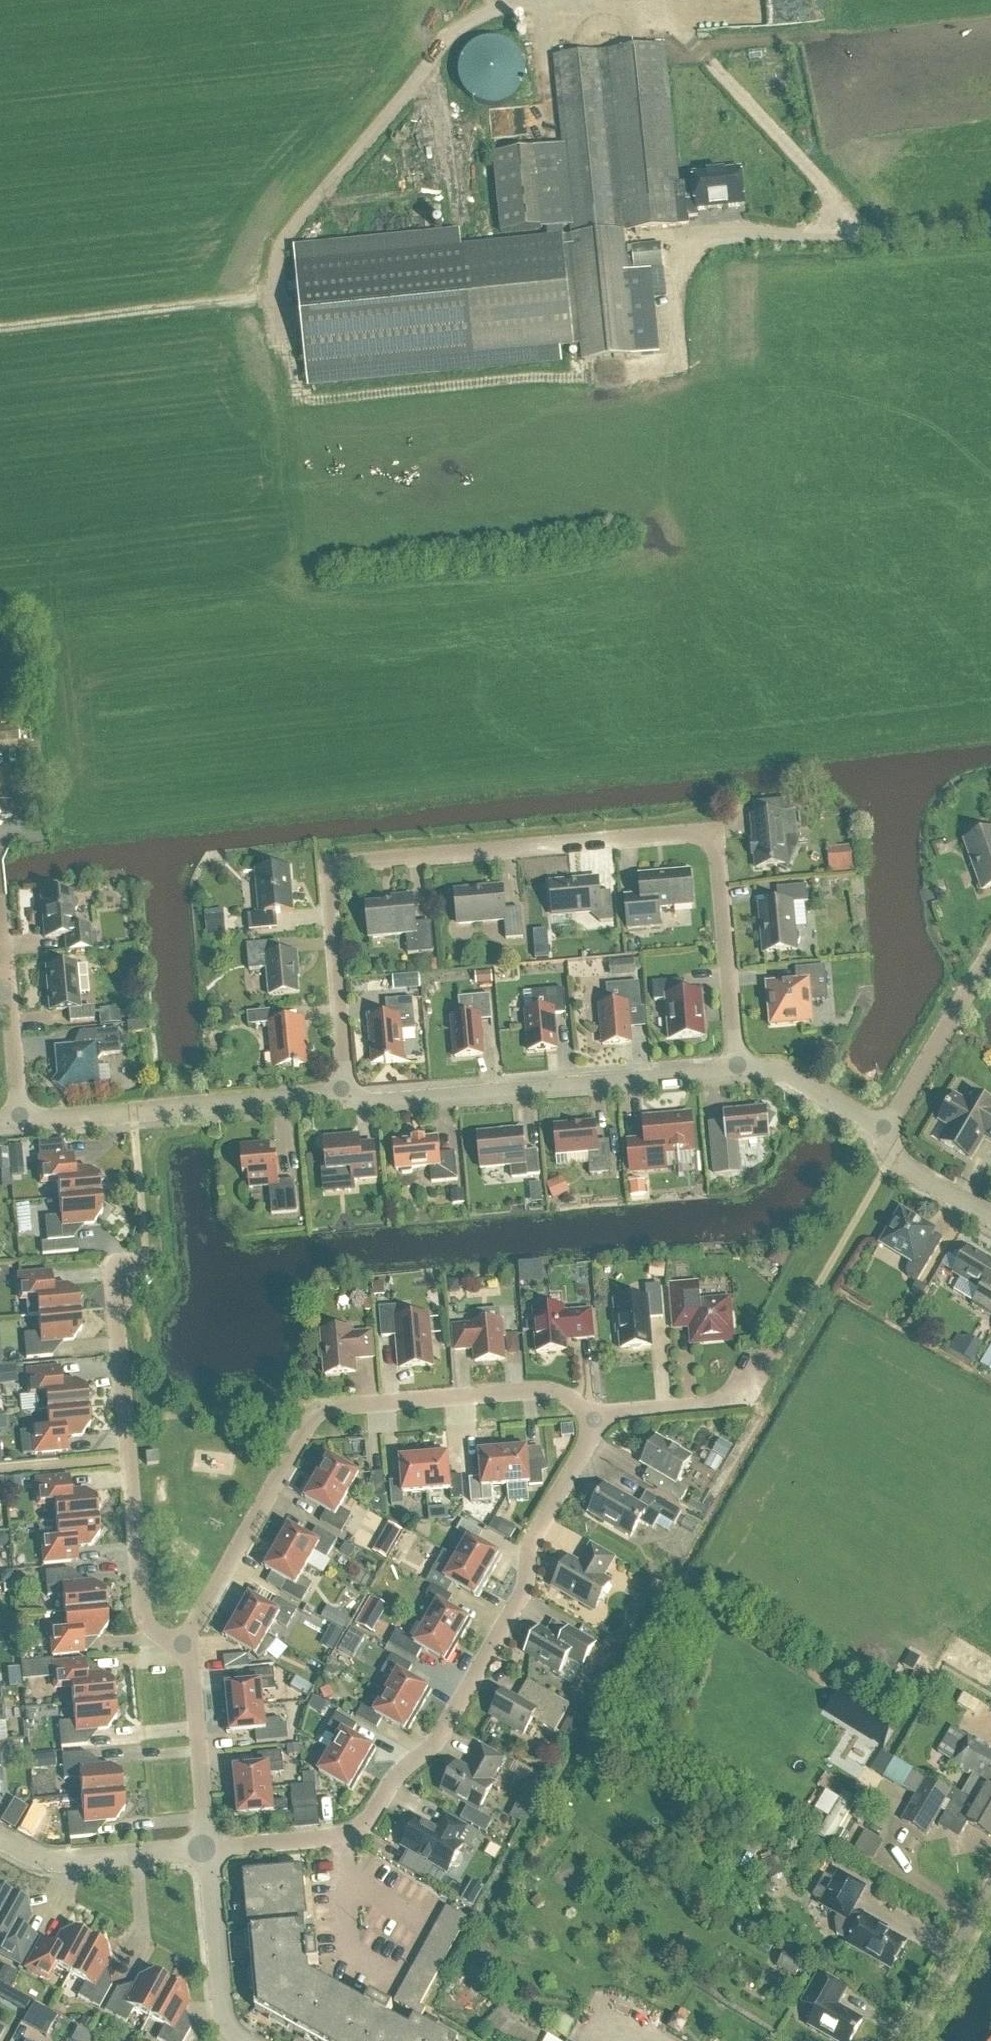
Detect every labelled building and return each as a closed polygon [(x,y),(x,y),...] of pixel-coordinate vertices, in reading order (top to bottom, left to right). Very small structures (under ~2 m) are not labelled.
[(464,58),(460,66),(458,76),(460,85),(464,94),(470,101),(478,107),(487,109),(497,109),(506,107),(514,101),(520,94),(524,85),(526,76),(524,66),(520,58),(514,50),(506,45),(497,42),(487,42),(478,45),(470,50),(464,58)] [(461,231),(294,248),(306,375),(581,347),(582,363),(635,358),(657,355),(649,272),(635,273),(626,274),(622,235),(689,228),(688,222),(697,221),(696,214),(744,209),(740,172),(693,177),(694,187),(679,188),(665,47),(554,58),(563,148),(493,155),(501,235),(571,229),(572,237),(570,237),(570,238),(563,239),(563,237),(462,247),(461,231)] [(716,70),(731,69),(730,57),(715,58),(716,70)] [(660,246),(632,249),(635,273),(649,272),(662,270),(660,246)] [(0,729),(0,744),(19,742),(18,728),(0,729)] [(10,819),(8,802),(3,802),(1,781),(0,782),(0,820),(10,819)] [(799,847),(797,837),(794,813),(753,819),(756,843),(751,843),(752,855),(755,855),(756,869),(777,867),(786,871),(799,847)] [(965,842),(982,890),(990,887),(990,832),(965,842)] [(852,848),(827,850),(829,876),(854,875),(852,848)] [(247,916),(249,932),(277,929),(276,914),(293,912),(289,868),(255,871),(259,915),(247,916)] [(689,872),(639,876),(641,896),(625,898),(628,930),(660,928),(658,909),(692,906),(689,872)] [(599,913),(600,924),(613,923),(611,893),(599,894),(597,880),(550,884),(553,917),(599,913)] [(778,905),(759,907),(763,954),(796,951),(796,946),(799,943),(800,938),(798,934),(794,931),(792,905),(808,903),(806,886),(777,889),(778,905)] [(502,888),(455,892),(458,925),(504,921),(506,940),(522,939),(520,909),(504,911),(502,888)] [(70,894),(40,897),(43,939),(64,937),(65,952),(90,950),(88,928),(73,929),(72,913),(73,913),(76,911),(77,908),(77,904),(75,901),(73,900),(71,900),(70,894)] [(412,896),(390,898),(391,904),(366,906),(369,939),(406,936),(408,955),(433,953),(430,923),(415,925),(412,896)] [(207,935),(226,934),(224,917),(206,918),(207,935)] [(298,968),(296,954),(279,955),(278,943),(246,946),(249,971),(266,970),(269,996),(298,994),(296,968),(298,968)] [(635,961),(610,963),(611,978),(636,976),(635,961)] [(73,966),(46,968),(48,989),(48,999),(49,999),(50,1012),(67,1010),(68,1023),(93,1021),(92,1008),(77,1009),(76,996),(88,995),(86,966),(73,967),(73,966)] [(828,1001),(825,967),(795,970),(796,982),(773,984),(767,991),(770,1020),(777,1026),(812,1023),(810,1002),(828,1001)] [(476,987),(493,986),(492,973),(475,974),(476,987)] [(420,976),(393,978),(394,993),(421,990),(420,976)] [(703,1023),(700,994),(685,995),(684,981),(652,984),(654,1002),(666,1001),(667,1014),(669,1014),(672,1040),(702,1038),(701,1023),(703,1023)] [(608,1006),(599,1006),(603,1046),(631,1044),(628,1010),(641,1009),(638,983),(607,986),(608,1006)] [(534,1012),(525,1012),(528,1052),(556,1050),(554,1015),(565,1015),(563,990),(532,993),(534,1012)] [(460,1018),(451,1019),(455,1058),(483,1056),(480,1022),(491,1021),(489,996),(458,999),(460,1018)] [(494,998),(496,1065),(525,1064),(523,998),(494,998)] [(412,999),(385,1002),(387,1018),(382,1018),(382,1020),(367,1021),(368,1036),(370,1036),(373,1064),(386,1063),(386,1065),(403,1063),(400,1032),(415,1031),(412,999)] [(100,1026),(118,1024),(117,1009),(99,1011),(100,1026)] [(278,1010),(254,1013),(247,1014),(248,1027),(270,1024),(272,1039),(270,1041),(271,1050),(273,1052),(275,1069),(294,1067),(294,1070),(299,1069),(298,1067),(305,1066),(302,1036),(304,1036),(302,1021),(280,1023),(278,1010)] [(142,1024),(125,1025),(126,1036),(142,1035),(142,1024)] [(117,1030),(78,1033),(79,1047),(54,1049),(56,1077),(51,1083),(64,1094),(69,1088),(97,1085),(95,1062),(100,1056),(119,1055),(117,1030)] [(953,1097),(939,1121),(949,1128),(940,1143),(971,1161),(984,1138),(990,1142),(990,1106),(969,1093),(964,1103),(953,1097)] [(754,1111),(723,1114),(724,1132),(710,1134),(715,1179),(740,1176),(737,1143),(769,1139),(768,1128),(775,1117),(767,1113),(767,1109),(762,1110),(757,1107),(754,1111)] [(686,1153),(689,1151),(693,1150),(690,1117),(687,1117),(684,1115),(676,1115),(673,1118),(660,1119),(658,1117),(649,1118),(647,1120),(644,1121),(645,1139),(644,1142),(628,1144),(631,1172),(669,1169),(668,1153),(670,1154),(686,1153)] [(609,1143),(597,1144),(595,1125),(554,1129),(558,1168),(589,1166),(590,1176),(611,1174),(609,1143)] [(522,1131),(477,1135),(480,1169),(511,1166),(512,1178),(526,1177),(539,1176),(537,1151),(524,1153),(522,1131)] [(377,1179),(374,1145),(359,1146),(359,1137),(324,1140),(326,1171),(321,1171),(323,1196),(356,1193),(355,1181),(377,1179)] [(457,1181),(455,1153),(439,1155),(437,1139),(424,1140),(424,1137),(412,1138),(412,1141),(393,1143),(396,1171),(400,1171),(400,1173),(402,1174),(410,1174),(412,1172),(412,1169),(430,1168),(431,1184),(457,1181)] [(102,1181),(87,1168),(77,1169),(77,1167),(64,1157),(63,1142),(38,1144),(39,1159),(38,1159),(40,1184),(56,1182),(57,1199),(99,1196),(98,1187),(102,1181)] [(271,1158),(270,1145),(240,1148),(242,1177),(248,1176),(249,1189),(269,1187),(271,1215),(297,1213),(294,1181),(278,1183),(276,1158),(271,1158)] [(9,1171),(7,1150),(0,1150),(0,1172),(9,1171)] [(553,1201),(571,1194),(564,1178),(546,1185),(553,1201)] [(646,1180),(629,1181),(631,1197),(647,1196),(646,1180)] [(531,1182),(512,1190),(519,1206),(538,1198),(531,1182)] [(465,1190),(451,1191),(453,1206),(467,1204),(465,1190)] [(44,1218),(46,1243),(41,1243),(42,1255),(78,1252),(76,1240),(72,1240),(83,1227),(83,1225),(92,1224),(105,1209),(100,1205),(99,1196),(57,1199),(59,1217),(44,1218)] [(906,1272),(906,1276),(909,1279),(917,1284),(943,1240),(933,1234),(935,1231),(900,1211),(880,1245),(909,1262),(906,1272)] [(959,1265),(947,1258),(942,1266),(982,1290),(972,1307),(990,1318),(990,1264),(986,1261),(967,1250),(959,1265)] [(43,1273),(17,1276),(20,1300),(26,1300),(27,1317),(37,1316),(78,1312),(77,1303),(82,1298),(66,1286),(57,1286),(52,1282),(51,1273),(43,1273)] [(461,1280),(449,1281),(450,1293),(462,1292),(461,1280)] [(386,1283),(373,1283),(374,1295),(386,1295),(386,1283)] [(917,1284),(913,1290),(923,1296),(927,1290),(917,1284)] [(647,1300),(614,1303),(617,1333),(619,1333),(621,1349),(630,1348),(632,1350),(640,1350),(642,1347),(651,1346),(649,1319),(663,1318),(660,1286),(646,1287),(647,1300)] [(699,1286),(672,1288),(675,1328),(691,1327),(693,1343),(731,1340),(730,1327),(733,1327),(732,1315),(729,1315),(728,1302),(701,1304),(699,1286)] [(372,1298),(361,1298),(361,1308),(365,1311),(372,1310),(372,1298)] [(399,1369),(432,1367),(428,1317),(396,1320),(395,1308),(379,1309),(381,1339),(397,1337),(399,1369)] [(536,1354),(566,1351),(566,1341),(594,1339),(591,1311),(563,1314),(563,1308),(533,1311),(536,1354)] [(38,1334),(23,1335),(25,1360),(51,1357),(62,1344),(62,1342),(71,1341),(84,1326),(79,1322),(78,1312),(37,1316),(38,1334)] [(502,1339),(506,1339),(504,1322),(472,1325),(472,1326),(452,1328),(454,1352),(474,1350),(475,1363),(504,1361),(502,1339)] [(351,1331),(321,1333),(323,1347),(318,1350),(319,1360),(324,1362),(325,1376),(355,1373),(354,1360),(373,1358),(371,1334),(352,1336),(351,1331)] [(968,1336),(957,1355),(973,1365),(984,1345),(968,1336)] [(86,1399),(90,1394),(75,1381),(66,1382),(60,1377),(59,1368),(26,1371),(28,1396),(34,1396),(36,1413),(45,1412),(87,1408),(86,1399)] [(87,1408),(45,1412),(47,1429),(32,1431),(34,1455),(67,1452),(66,1444),(71,1438),(80,1437),(93,1422),(88,1417),(87,1408)] [(645,1458),(641,1465),(664,1478),(657,1490),(680,1503),(687,1491),(676,1484),(691,1459),(679,1452),(678,1449),(670,1445),(668,1445),(656,1439),(652,1445),(649,1446),(644,1455),(645,1458)] [(527,1446),(503,1448),(506,1487),(528,1485),(529,1488),(543,1486),(541,1463),(528,1464),(527,1446)] [(503,1448),(479,1450),(481,1479),(469,1480),(471,1504),(493,1502),(492,1488),(506,1487),(503,1448)] [(447,1452),(423,1454),(426,1492),(450,1490),(451,1502),(463,1501),(461,1477),(449,1478),(447,1452)] [(145,1466),(157,1465),(156,1453),(144,1454),(145,1466)] [(423,1454),(399,1456),(401,1482),(389,1483),(391,1507),(404,1506),(403,1494),(426,1492),(423,1454)] [(714,1473),(721,1461),(709,1454),(701,1466),(714,1473)] [(313,1477),(347,1497),(359,1476),(325,1456),(313,1477)] [(385,1498),(383,1474),(371,1475),(373,1499),(384,1498),(385,1498)] [(341,1535),(352,1516),(340,1510),(347,1497),(313,1477),(301,1498),(326,1512),(320,1523),(341,1535)] [(69,1478),(61,1479),(35,1481),(38,1506),(53,1504),(55,1522),(96,1518),(95,1509),(100,1504),(84,1491),(76,1492),(70,1486),(69,1478)] [(6,1494),(22,1493),(21,1480),(5,1481),(6,1494)] [(639,1506),(605,1486),(589,1515),(630,1538),(639,1523),(652,1530),(659,1518),(674,1526),(681,1514),(646,1494),(639,1506)] [(384,1498),(373,1499),(368,1506),(386,1516),(384,1498)] [(96,1518),(55,1522),(56,1539),(41,1540),(43,1565),(76,1562),(76,1554),(80,1547),(90,1547),(102,1531),(97,1527),(96,1518)] [(516,1531),(495,1519),(494,1521),(489,1530),(510,1542),(516,1531)] [(483,1533),(462,1521),(456,1532),(468,1539),(456,1559),(490,1579),(502,1558),(477,1544),(483,1533)] [(310,1540),(285,1526),(273,1547),(306,1565),(313,1553),(326,1561),(337,1542),(316,1530),(310,1540)] [(4,1548),(7,1545),(8,1539),(4,1536),(0,1536),(0,1548),(4,1548)] [(345,1545),(340,1554),(351,1560),(356,1551),(345,1545)] [(306,1565),(273,1547),(261,1568),(286,1582),(280,1592),(301,1604),(312,1585),(299,1577),(306,1565)] [(580,1566),(569,1560),(553,1588),(594,1611),(610,1583),(603,1579),(613,1560),(591,1547),(580,1566)] [(490,1579),(456,1559),(445,1580),(433,1573),(426,1584),(432,1587),(447,1596),(447,1595),(453,1585),(478,1600),(490,1579)] [(328,1566),(321,1575),(336,1586),(343,1577),(328,1566)] [(83,1582),(70,1570),(44,1573),(47,1598),(62,1596),(64,1613),(105,1609),(104,1600),(108,1595),(93,1582),(84,1583),(83,1582)] [(5,1571),(0,1576),(0,1583),(13,1582),(12,1571),(5,1571)] [(642,1574),(636,1587),(648,1593),(654,1581),(642,1574)] [(432,1587),(426,1597),(437,1604),(426,1625),(460,1644),(472,1623),(447,1609),(453,1598),(447,1595),(447,1596),(432,1587)] [(234,1616),(268,1636),(275,1623),(287,1630),(298,1611),(277,1599),(271,1610),(246,1595),(234,1616)] [(360,1617),(377,1627),(388,1608),(371,1598),(360,1617)] [(65,1630),(50,1632),(52,1656),(78,1654),(89,1641),(88,1639),(98,1638),(111,1623),(105,1619),(105,1609),(64,1613),(65,1630)] [(268,1636),(234,1616),(222,1637),(256,1657),(259,1661),(268,1654),(278,1641),(268,1636)] [(460,1644),(426,1625),(416,1642),(397,1631),(389,1645),(417,1661),(423,1650),(448,1665),(460,1644)] [(331,1627),(321,1646),(333,1653),(344,1634),(331,1627)] [(351,1630),(345,1641),(359,1650),(366,1639),(351,1630)] [(539,1631),(525,1654),(560,1674),(568,1661),(582,1669),(595,1646),(568,1631),(561,1643),(539,1631)] [(224,1658),(225,1671),(249,1669),(247,1656),(224,1658)] [(407,1678),(413,1668),(392,1656),(381,1675),(393,1682),(386,1694),(420,1713),(432,1693),(407,1678)] [(87,1661),(78,1662),(53,1664),(55,1689),(71,1688),(72,1705),(113,1701),(112,1692),(116,1687),(101,1674),(100,1674),(100,1673),(87,1661)] [(263,1707),(263,1705),(262,1693),(276,1692),(273,1670),(250,1672),(251,1684),(222,1687),(224,1711),(263,1707)] [(11,1674),(0,1673),(0,1688),(10,1689),(11,1674)] [(313,1689),(296,1679),(290,1689),(308,1699),(313,1689)] [(503,1695),(497,1705),(490,1717),(524,1736),(533,1721),(555,1734),(571,1707),(528,1683),(517,1703),(503,1695)] [(386,1694),(379,1705),(374,1714),(362,1707),(356,1718),(377,1730),(383,1720),(408,1734),(420,1713),(386,1694)] [(855,1733),(868,1712),(837,1694),(825,1715),(855,1733)] [(74,1722),(58,1724),(60,1748),(86,1746),(97,1731),(106,1730),(119,1715),(114,1710),(113,1701),(72,1705),(74,1722)] [(287,1725),(281,1725),(280,1720),(265,1722),(263,1707),(224,1711),(227,1735),(255,1732),(257,1744),(288,1741),(287,1725)] [(357,1726),(336,1714),(325,1733),(337,1740),(330,1752),(364,1772),(376,1751),(351,1737),(357,1726)] [(990,1812),(990,1750),(967,1736),(966,1737),(952,1729),(938,1754),(952,1762),(950,1765),(972,1778),(963,1795),(990,1812)] [(300,1747),(287,1748),(287,1758),(301,1757),(300,1747)] [(458,1765),(442,1793),(468,1808),(463,1816),(479,1825),(484,1817),(479,1814),(495,1786),(492,1784),(505,1761),(482,1749),(469,1771),(458,1765)] [(364,1772),(330,1752),(318,1773),(352,1793),(364,1772)] [(284,1774),(283,1765),(281,1753),(258,1755),(259,1767),(230,1770),(232,1794),(271,1790),(270,1776),(284,1774)] [(87,1754),(61,1756),(63,1781),(79,1779),(80,1796),(121,1793),(120,1784),(125,1779),(110,1766),(100,1767),(100,1766),(87,1754)] [(913,1771),(894,1760),(883,1779),(902,1790),(902,1789),(916,1797),(902,1822),(927,1837),(941,1813),(946,1815),(938,1828),(959,1840),(968,1825),(990,1838),(990,1812),(963,1795),(962,1796),(954,1791),(952,1794),(927,1779),(913,1771)] [(852,1761),(841,1780),(871,1796),(882,1778),(852,1761)] [(531,1775),(523,1791),(537,1799),(546,1783),(531,1775)] [(304,1787),(306,1811),(318,1810),(316,1786),(304,1787)] [(306,1811),(304,1787),(291,1788),(293,1812),(306,1811)] [(273,1804),(271,1790),(232,1794),(235,1818),(287,1813),(286,1803),(273,1804)] [(121,1793),(80,1796),(82,1814),(67,1815),(69,1840),(95,1837),(105,1824),(105,1822),(115,1821),(127,1806),(122,1802),(121,1793)] [(856,1802),(843,1794),(818,1837),(831,1845),(856,1802)] [(402,1849),(408,1852),(399,1867),(427,1883),(436,1868),(447,1875),(452,1866),(455,1868),(459,1867),(463,1861),(462,1857),(458,1855),(463,1847),(471,1851),(479,1836),(445,1816),(437,1831),(418,1820),(402,1849)] [(19,1829),(31,1836),(37,1825),(25,1818),(19,1829)] [(778,1856),(762,1863),(767,1877),(784,1870),(778,1856)] [(243,1875),(256,2011),(310,2040),(450,2040),(419,2024),(426,2011),(420,2008),(468,1920),(447,1908),(394,2003),(414,2014),(411,2020),(415,2022),(410,2031),(388,2019),(393,2010),(371,1998),(366,2007),(310,1976),(309,1967),(319,1966),(317,1947),(307,1948),(305,1920),(308,1920),(303,1870),(243,1875)] [(850,1892),(859,1897),(864,1889),(839,1875),(836,1882),(825,1876),(824,1878),(850,1892)] [(850,1892),(824,1878),(813,1897),(824,1903),(822,1907),(838,1916),(835,1922),(837,1936),(849,1943),(847,1947),(891,1971),(907,1943),(885,1931),(887,1928),(865,1915),(863,1919),(851,1912),(859,1897),(850,1892)] [(474,1908),(485,1889),(473,1882),(462,1901),(474,1908)] [(10,1896),(2,1891),(0,1885),(0,1914),(10,1896)] [(0,1914),(0,1937),(6,1940),(0,1951),(0,1955),(20,1966),(36,1937),(27,1932),(25,1927),(31,1917),(25,1898),(19,1900),(10,1896),(0,1914)] [(53,1947),(40,1941),(25,1969),(47,1981),(54,1967),(69,1975),(89,1939),(81,1934),(79,1928),(60,1933),(53,1947)] [(97,1943),(89,1939),(69,1975),(85,1984),(77,1997),(99,2009),(111,1986),(99,1979),(110,1960),(104,1941),(97,1943)] [(786,1952),(777,1968),(796,1978),(804,1962),(786,1952)] [(849,1979),(858,1972),(848,1960),(840,1967),(849,1979)] [(16,1972),(2,1965),(0,1970),(0,1981),(9,1986),(16,1972)] [(160,1978),(158,1971),(139,1977),(129,1996),(117,1989),(104,2012),(126,2024),(133,2010),(148,2019),(168,1982),(160,1978)] [(862,2022),(836,2007),(845,1991),(819,1976),(803,2004),(817,2013),(809,2027),(834,2040),(851,2040),(862,2022)] [(148,2019),(164,2027),(156,2040),(157,2040),(184,2040),(190,2029),(178,2023),(189,2004),(183,1985),(176,1987),(168,1982),(148,2019)] [(4,2002),(9,1992),(0,1987),(0,2000),(4,2002)] [(22,2025),(46,2037),(57,2017),(33,2004),(22,2025)] [(527,2040),(537,2040),(546,2033),(532,2017),(517,2030),(527,2040)] [(83,2018),(78,2027),(88,2033),(93,2024),(83,2018)] [(70,2039),(74,2040),(85,2040),(87,2037),(76,2030),(70,2039)]
